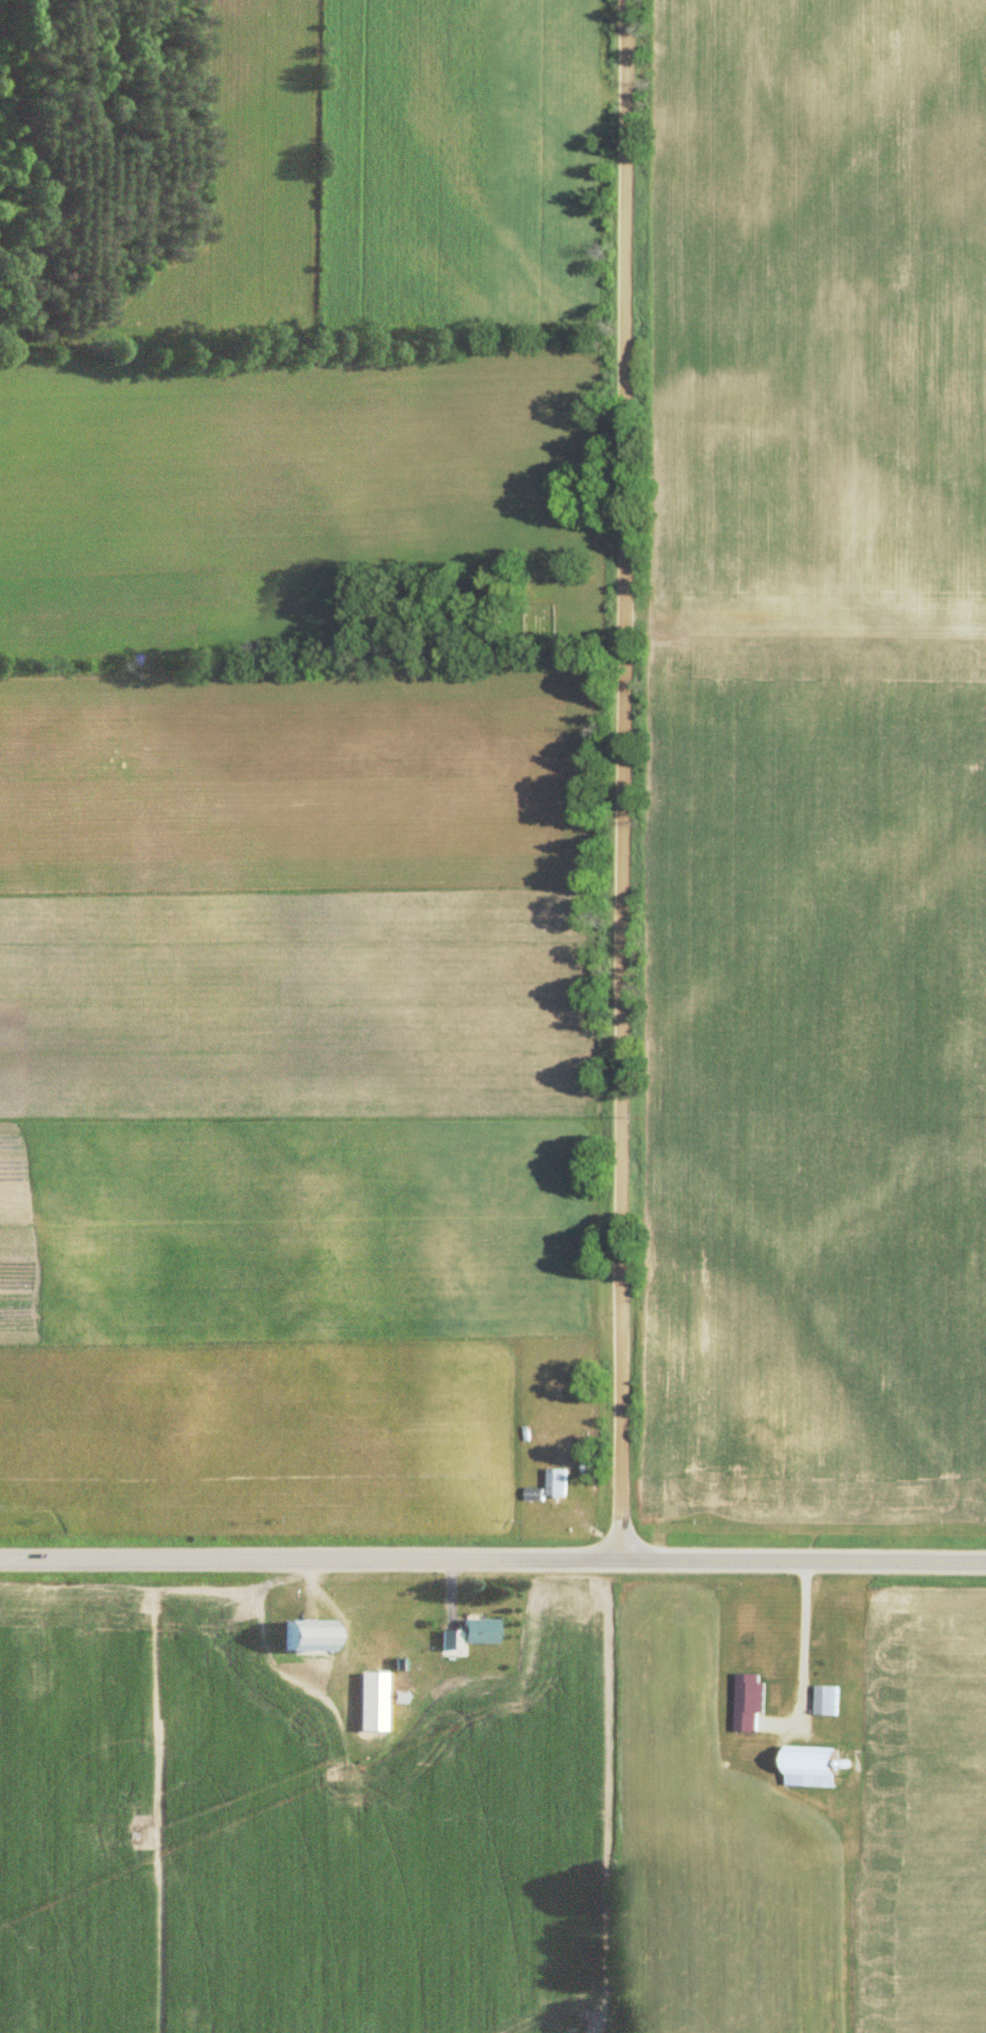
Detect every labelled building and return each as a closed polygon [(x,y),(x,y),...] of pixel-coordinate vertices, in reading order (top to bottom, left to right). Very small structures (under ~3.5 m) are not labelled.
[(563,1468),(543,1468),(543,1498),(563,1498),(563,1468)] [(455,1643),(493,1643),(493,1619),(457,1619),(457,1629),(436,1629),(436,1650),(455,1650),(455,1643)] [(329,1621),(274,1621),(274,1652),(329,1652),(329,1621)] [(385,1672),(358,1672),(357,1732),(384,1732),(385,1672)] [(835,1716),(835,1687),(812,1687),(812,1716),(835,1716)] [(753,1703),(742,1703),(741,1717),(753,1717),(753,1703)] [(779,1787),(832,1788),(832,1748),(780,1748),(779,1787)]
